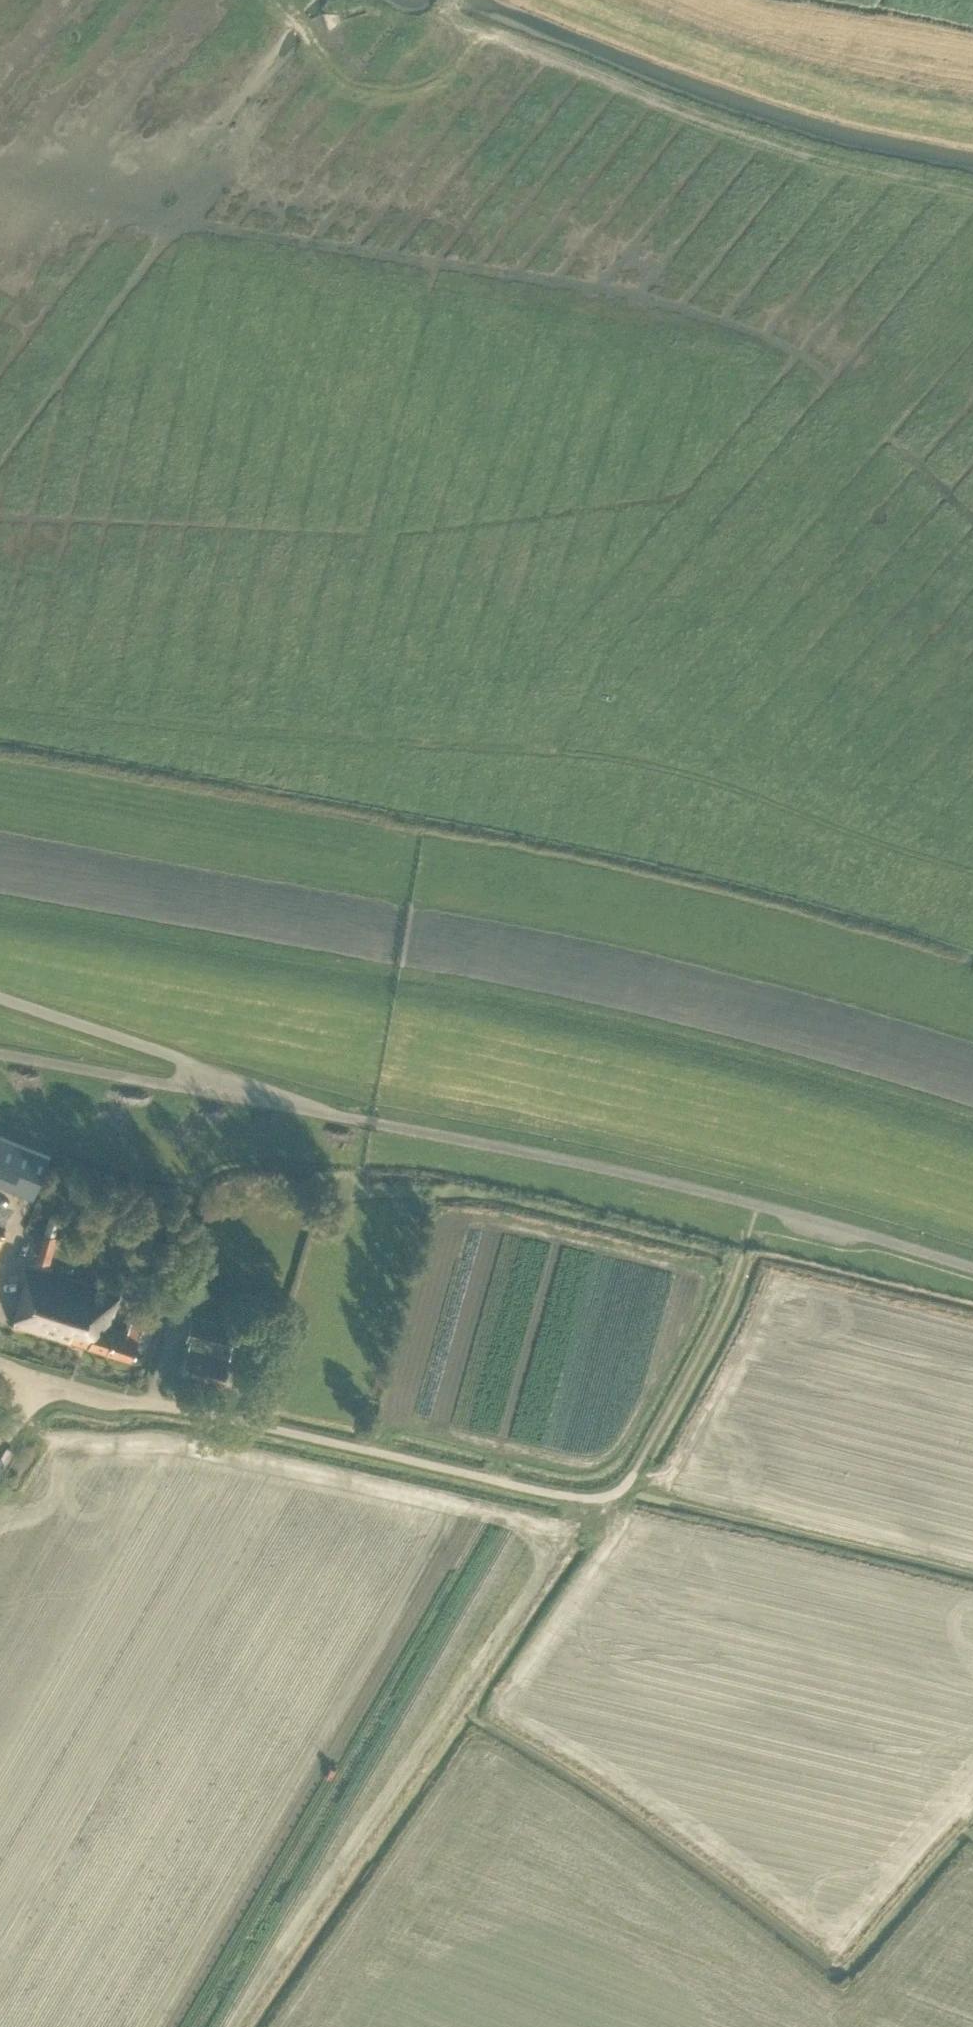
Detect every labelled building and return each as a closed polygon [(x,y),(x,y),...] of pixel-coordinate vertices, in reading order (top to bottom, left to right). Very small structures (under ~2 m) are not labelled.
[(34,1197),(51,1155),(0,1135),(0,1183),(34,1197)] [(36,1258),(50,1262),(57,1236),(43,1232),(36,1258)] [(13,1327),(70,1344),(71,1341),(132,1361),(142,1331),(147,1333),(154,1310),(143,1306),(139,1318),(133,1316),(130,1323),(121,1320),(118,1329),(110,1327),(120,1295),(31,1266),(13,1327)] [(183,1374),(223,1384),(236,1328),(192,1317),(187,1339),(191,1341),(183,1374)]
